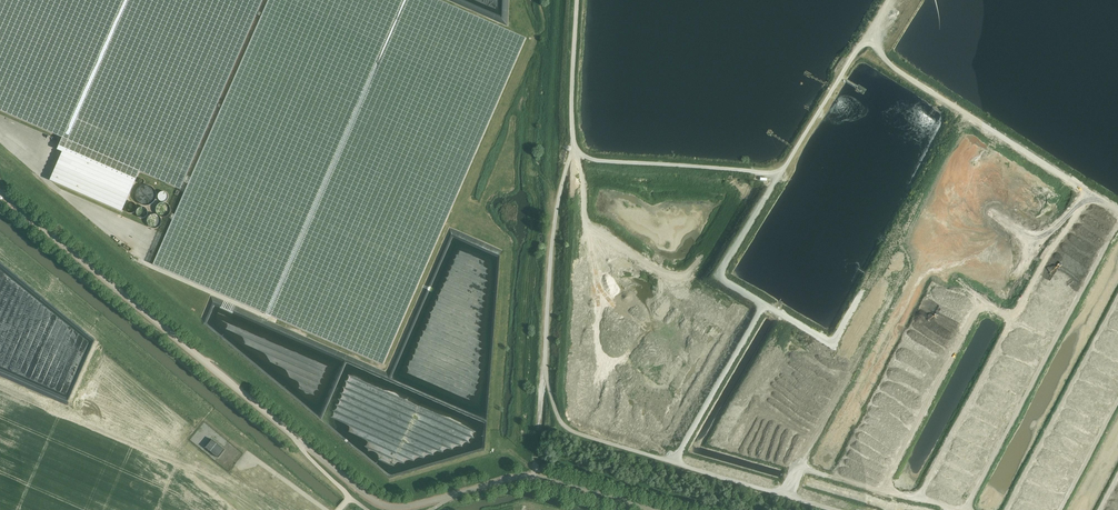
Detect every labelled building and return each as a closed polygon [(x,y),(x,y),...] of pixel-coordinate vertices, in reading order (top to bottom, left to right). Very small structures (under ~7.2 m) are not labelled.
[(63,138),(57,150),(62,152),(50,180),(122,212),(140,171),(180,189),(263,0),(0,0),(0,110),(63,138)] [(153,265),(383,365),(526,38),(438,0),(269,0),(153,265)] [(52,136),(48,147),(54,149),(58,138),(52,136)] [(212,439),(206,447),(218,458),(225,450),(212,439)]
